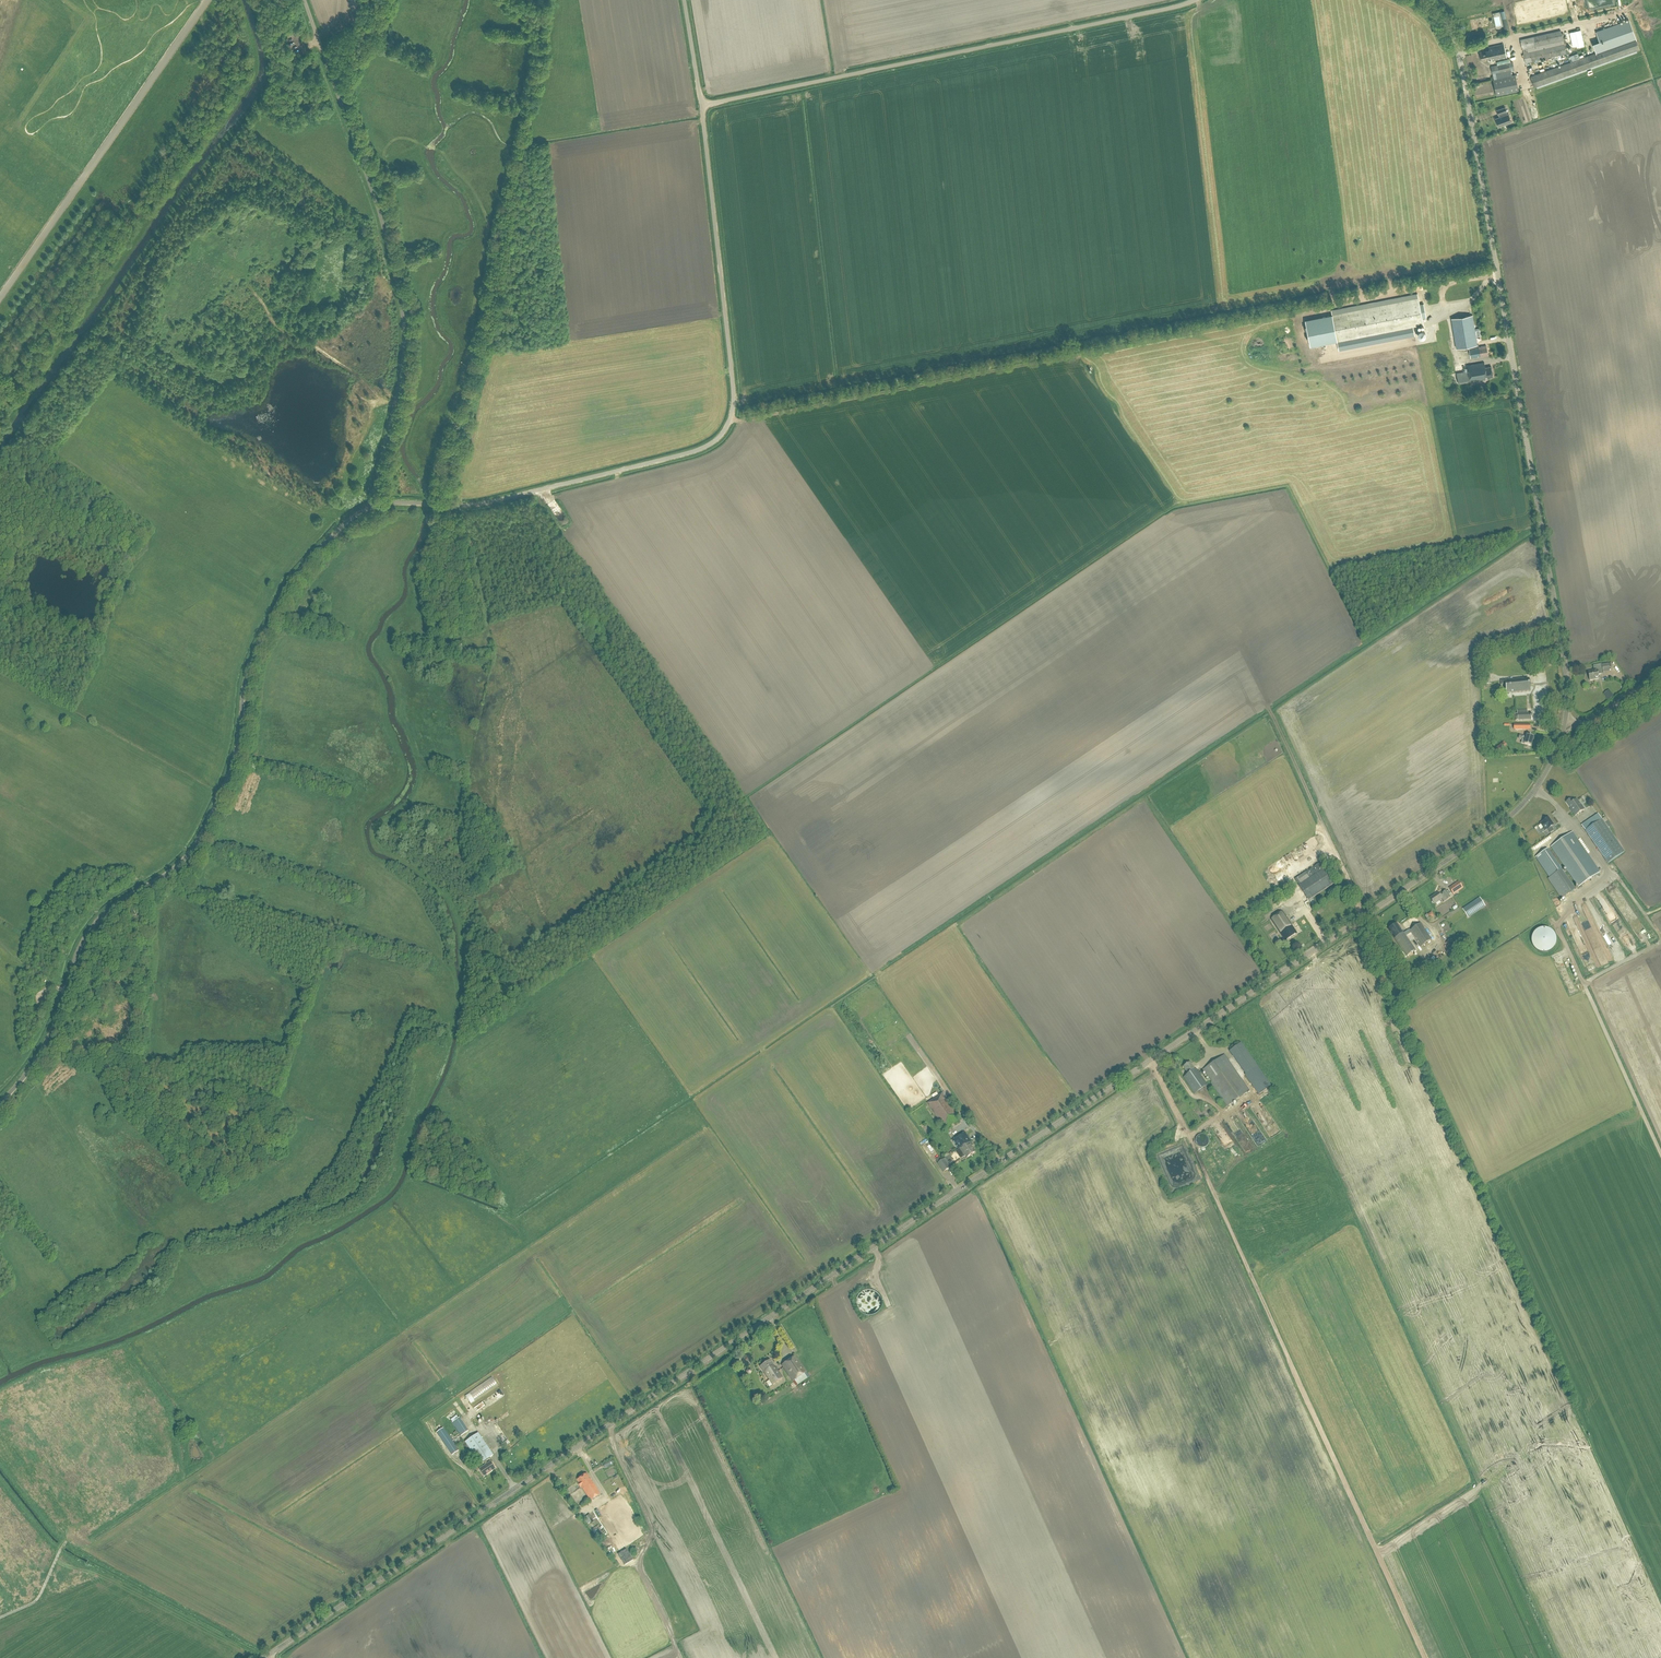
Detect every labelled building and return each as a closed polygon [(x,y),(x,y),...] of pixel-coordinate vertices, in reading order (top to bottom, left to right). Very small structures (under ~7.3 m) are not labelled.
[(1603,50),(1635,38),(1628,20),(1596,31),(1603,50)] [(1527,50),(1526,47),(1563,38),(1560,29),(1520,38),(1525,62),(1566,53),(1563,42),(1527,50)] [(1569,32),(1570,33),(1573,46),(1577,45),(1577,47),(1584,46),(1581,30),(1569,32)] [(1563,31),(1561,32),(1566,53),(1571,61),(1572,61),(1570,56),(1568,54),(1563,31)] [(1534,87),(1639,49),(1635,38),(1622,43),(1610,47),(1603,50),(1572,61),(1571,61),(1530,76),(1534,87)] [(1488,60),(1500,57),(1506,56),(1503,42),(1489,46),(1489,48),(1479,51),(1481,60),(1487,59),(1488,60)] [(1497,65),(1494,65),(1496,73),(1511,70),(1509,62),(1497,65)] [(1496,96),(1519,91),(1515,74),(1493,79),(1496,96)] [(1495,118),(1498,126),(1511,122),(1508,113),(1507,113),(1506,111),(1507,111),(1505,107),(1496,110),(1498,115),(1498,114),(1499,116),(1495,118)] [(1331,310),(1332,314),(1338,341),(1413,327),(1424,325),(1422,319),(1426,318),(1423,303),(1420,304),(1417,293),(1331,310)] [(1338,341),(1332,314),(1306,320),(1311,347),(1338,341)] [(1457,348),(1478,345),(1473,314),(1451,318),(1457,348)] [(1339,350),(1415,336),(1413,327),(1338,341),(1339,350)] [(1471,357),(1488,355),(1487,345),(1469,348),(1471,357)] [(1486,367),(1485,362),(1468,365),(1469,370),(1456,372),(1459,383),(1471,381),(1491,378),(1490,376),(1494,376),(1492,366),(1486,367)] [(561,508),(553,511),(560,526),(567,522),(561,508)] [(1590,680),(1599,679),(1598,675),(1602,675),(1601,665),(1593,667),(1594,671),(1588,672),(1590,680)] [(1529,683),(1529,679),(1511,681),(1511,680),(1501,681),(1501,685),(1507,684),(1508,694),(1530,692),(1530,687),(1531,687),(1531,683),(1529,683)] [(1527,713),(1527,710),(1517,711),(1517,714),(1515,714),(1516,721),(1531,720),(1531,718),(1533,718),(1533,715),(1531,715),(1531,713),(1527,713)] [(1531,746),(1533,737),(1526,735),(1525,737),(1519,735),(1518,739),(1524,740),(1523,744),(1531,746)] [(1504,742),(1496,748),(1499,752),(1504,749),(1507,746),(1504,742)] [(1581,805),(1577,799),(1573,802),(1571,799),(1567,803),(1568,805),(1572,811),(1575,816),(1584,809),(1581,805)] [(1608,864),(1625,853),(1609,830),(1613,827),(1606,817),(1585,832),(1608,864)] [(1554,831),(1551,827),(1554,825),(1549,818),(1543,822),(1543,823),(1541,824),(1545,831),(1548,829),(1550,833),(1554,831)] [(1579,887),(1601,872),(1573,832),(1551,847),(1579,887)] [(1562,899),(1576,889),(1562,870),(1548,849),(1535,858),(1550,879),(1548,880),(1562,899)] [(1309,901),(1336,883),(1322,862),(1295,880),(1309,901)] [(1269,876),(1274,879),(1278,875),(1273,871),(1269,876)] [(1453,895),(1463,889),(1459,883),(1449,889),(1453,895)] [(1451,898),(1446,891),(1442,893),(1443,894),(1441,896),(1439,893),(1430,898),(1435,904),(1442,899),(1444,902),(1451,898)] [(1468,918),(1485,906),(1480,898),(1463,909),(1468,918)] [(1618,909),(1622,913),(1627,908),(1624,904),(1618,909)] [(1285,943),(1297,934),(1283,913),(1270,921),(1285,943)] [(1432,940),(1421,923),(1410,931),(1409,929),(1403,934),(1396,924),(1388,929),(1406,957),(1415,951),(1405,937),(1411,933),(1421,947),(1432,940)] [(1544,953),(1545,953),(1546,953),(1547,953),(1548,952),(1549,952),(1550,952),(1551,951),(1552,951),(1552,950),(1553,949),(1554,948),(1555,947),(1555,946),(1556,945),(1556,944),(1556,943),(1556,942),(1556,941),(1556,940),(1556,939),(1556,938),(1556,937),(1555,936),(1555,935),(1554,934),(1554,933),(1553,932),(1552,932),(1552,931),(1551,930),(1550,930),(1549,929),(1548,929),(1547,929),(1546,929),(1545,928),(1544,928),(1543,928),(1542,929),(1541,929),(1540,929),(1539,929),(1538,930),(1537,930),(1537,931),(1536,932),(1535,932),(1534,933),(1534,934),(1533,935),(1533,936),(1532,937),(1532,938),(1532,939),(1532,940),(1532,941),(1532,942),(1532,943),(1532,944),(1532,945),(1533,946),(1533,947),(1534,948),(1535,949),(1536,950),(1537,951),(1538,952),(1539,952),(1540,952),(1541,953),(1542,953),(1543,953),(1544,953)] [(1272,1085),(1242,1043),(1230,1052),(1259,1094),(1272,1085)] [(1249,1091),(1224,1055),(1203,1070),(1204,1071),(1200,1074),(1196,1069),(1195,1070),(1190,1063),(1184,1067),(1189,1074),(1184,1078),(1195,1094),(1207,1085),(1200,1074),(1204,1071),(1228,1106),(1249,1091)] [(944,1130),(959,1119),(946,1099),(947,1098),(944,1093),(927,1104),(944,1130)] [(1261,1115),(1257,1117),(1262,1126),(1266,1123),(1261,1115)] [(964,1149),(972,1143),(965,1134),(953,1142),(959,1151),(963,1148),(964,1149)] [(963,1148),(959,1151),(963,1156),(965,1155),(968,1159),(976,1153),(972,1147),(973,1146),(972,1143),(964,1149),(963,1148)] [(944,1173),(951,1169),(945,1159),(938,1163),(944,1173)] [(1177,1174),(1183,1179),(1188,1174),(1182,1168),(1177,1174)] [(797,1386),(810,1377),(795,1356),(781,1366),(793,1383),(794,1382),(797,1386)] [(773,1385),(782,1378),(770,1360),(760,1366),(773,1385)] [(466,1401),(495,1385),(491,1378),(458,1396),(461,1401),(465,1399),(466,1401)] [(500,1389),(485,1396),(489,1403),(504,1396),(500,1389)] [(409,1406),(411,1412),(423,1408),(421,1402),(409,1406)] [(468,1432),(459,1419),(452,1423),(461,1437),(468,1432)] [(496,1437),(501,1436),(497,1425),(492,1427),(496,1437)] [(599,1427),(591,1432),(593,1435),(601,1430),(599,1427)] [(452,1455),(458,1451),(443,1428),(436,1432),(452,1455)] [(487,1464),(485,1461),(494,1455),(479,1433),(465,1443),(480,1465),(484,1462),(485,1465),(479,1469),(484,1476),(495,1469),(490,1462),(487,1464)] [(576,1450),(586,1443),(582,1438),(572,1445),(576,1450)] [(600,1494),(587,1473),(576,1480),(578,1483),(577,1484),(580,1488),(581,1487),(590,1501),(600,1494)] [(626,1549),(618,1554),(625,1566),(633,1561),(626,1549)]
